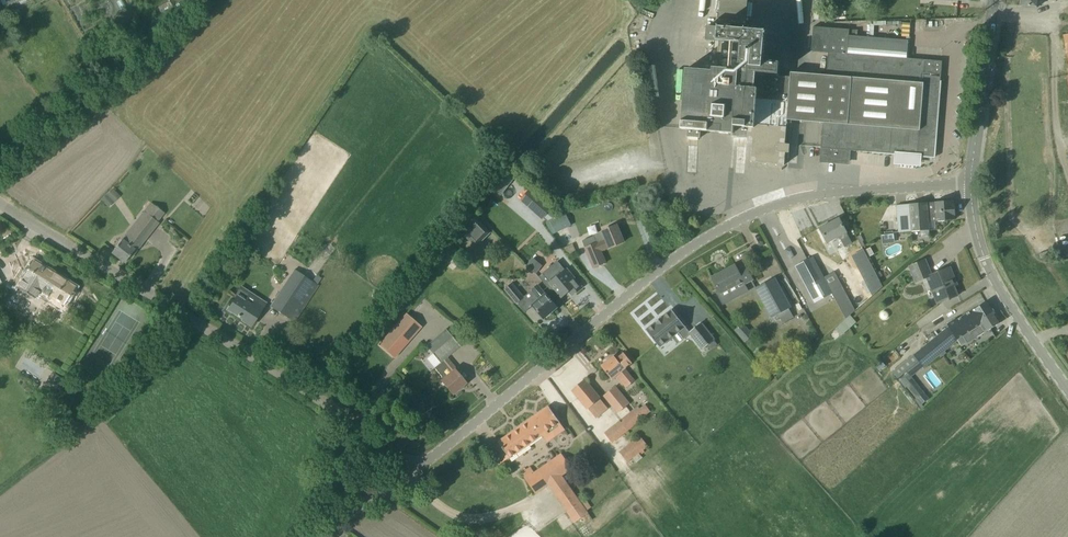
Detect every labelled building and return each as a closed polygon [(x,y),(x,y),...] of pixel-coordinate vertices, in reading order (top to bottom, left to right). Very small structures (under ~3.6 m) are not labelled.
[(747,0),(720,0),(718,22),(746,24),(747,0)] [(738,69),(716,67),(713,67),(712,70),(686,68),(681,129),(687,129),(687,137),(700,138),(701,130),(732,133),(732,136),(748,138),(748,142),(753,142),(751,162),(752,162),(752,161),(783,164),(783,165),(784,165),(786,145),(785,145),(791,76),(778,75),(779,61),(763,60),(765,31),(708,26),(707,39),(740,42),(738,69)] [(823,121),(822,124),(821,148),(823,148),(823,152),(822,152),(821,160),(848,162),(849,154),(848,154),(848,150),(898,154),(897,161),(917,163),(918,156),(934,157),(942,61),(934,60),(907,58),(848,53),(849,36),(850,29),(814,26),(812,50),(829,52),(827,75),(826,75),(823,121)] [(848,162),(821,160),(820,169),(820,177),(847,179),(847,171),(848,162)] [(497,195),(512,177),(502,169),(487,187),(497,195)] [(112,188),(106,194),(113,202),(119,196),(112,188)] [(527,191),(518,201),(539,220),(548,210),(527,191)] [(927,202),(909,204),(896,205),(898,232),(929,230),(928,221),(954,220),(954,215),(956,215),(955,204),(953,205),(953,200),(935,202),(927,203),(927,202)] [(129,257),(130,258),(158,223),(157,222),(164,212),(151,203),(144,212),(143,212),(111,253),(124,263),(129,257)] [(489,232),(470,213),(456,227),(474,246),(489,232)] [(560,216),(549,220),(555,233),(567,227),(562,215),(560,216)] [(847,233),(839,218),(819,228),(827,243),(839,237),(844,247),(852,243),(847,233)] [(609,248),(624,242),(617,225),(602,231),(593,235),(594,235),(582,240),(593,268),(605,263),(601,251),(609,247),(609,248)] [(881,234),(882,243),(894,242),(893,233),(881,234)] [(439,253),(450,261),(459,250),(448,241),(439,253)] [(852,254),(870,291),(872,295),(883,286),(864,248),(852,254)] [(795,266),(814,302),(823,297),(828,295),(831,293),(834,298),(836,302),(845,319),(855,311),(835,271),(824,277),(813,257),(795,266)] [(937,304),(957,295),(951,280),(955,279),(950,267),(931,275),(925,260),(909,267),(916,282),(927,278),(937,304)] [(65,304),(75,287),(32,261),(22,278),(16,286),(35,298),(40,292),(50,298),(48,303),(60,310),(64,304),(65,304)] [(753,279),(745,266),(738,270),(735,265),(712,277),(720,293),(717,294),(723,304),(741,294),(736,285),(743,281),(744,284),(753,279)] [(575,292),(581,287),(566,269),(550,283),(562,297),(572,288),(575,292)] [(312,282),(294,270),(270,306),(294,321),(318,285),(317,285),(321,278),(316,275),(312,282)] [(789,309),(791,307),(775,277),(755,288),(772,318),(778,314),(783,323),(793,317),(789,309)] [(505,289),(516,303),(523,297),(512,284),(505,289)] [(234,295),(236,297),(227,310),(242,319),(241,320),(251,326),(263,308),(266,302),(241,285),(234,295)] [(539,299),(533,305),(544,318),(552,311),(551,311),(554,308),(554,309),(557,307),(546,294),(545,294),(538,285),(532,290),(539,299)] [(971,325),(994,311),(987,301),(956,321),(955,319),(947,324),(949,327),(914,356),(914,357),(904,365),(908,370),(918,361),(924,368),(957,341),(957,340),(962,336),(974,329),(971,325)] [(659,347),(685,327),(685,326),(671,309),(661,317),(656,321),(656,322),(646,330),(659,347)] [(962,336),(967,343),(985,332),(1001,322),(994,311),(971,325),(974,329),(962,336)] [(406,313),(378,344),(394,358),(422,327),(406,313)] [(843,322),(848,328),(849,329),(856,322),(850,315),(843,322)] [(701,322),(689,332),(702,349),(714,340),(701,322)] [(742,323),(735,330),(745,342),(753,335),(742,323)] [(445,329),(437,335),(425,345),(439,363),(433,367),(443,379),(440,381),(452,394),(460,388),(459,386),(461,384),(462,386),(465,383),(455,370),(456,369),(446,358),(460,346),(445,329)] [(601,366),(612,379),(618,374),(628,385),(634,380),(624,369),(632,362),(624,353),(617,359),(614,356),(601,366)] [(881,361),(875,366),(879,371),(885,365),(881,361)] [(52,372),(46,383),(56,389),(62,379),(52,372)] [(572,390),(588,408),(596,419),(608,409),(584,380),(572,390)] [(923,393),(915,383),(908,389),(916,399),(923,393)] [(618,412),(629,404),(615,387),(604,395),(618,412)] [(60,389),(52,403),(58,406),(66,393),(60,389)] [(560,422),(549,407),(488,450),(499,465),(551,428),(557,435),(565,430),(560,422)] [(646,416),(639,407),(605,434),(612,443),(646,416)] [(640,436),(635,440),(619,452),(627,462),(648,446),(640,436)] [(536,493),(548,485),(562,475),(572,469),(562,454),(535,472),(531,467),(522,473),(526,479),(536,493)] [(571,488),(557,498),(574,523),(588,513),(587,512),(577,497),(571,488)]
